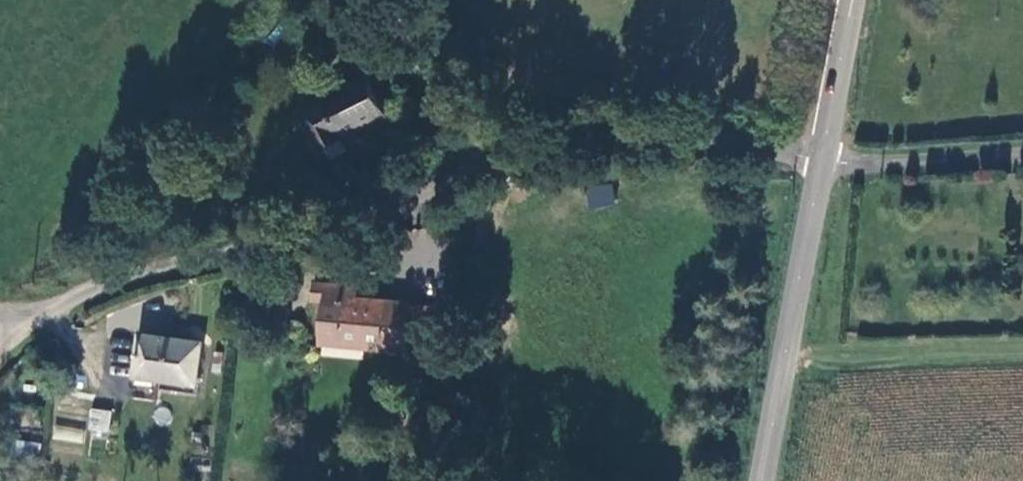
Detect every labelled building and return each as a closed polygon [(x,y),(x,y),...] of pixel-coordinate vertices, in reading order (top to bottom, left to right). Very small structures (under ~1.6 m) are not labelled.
[(302,111),(322,149),(387,117),(368,79),(302,111)] [(584,189),(590,210),(615,203),(610,182),(584,189)] [(360,286),(317,283),(314,301),(327,303),(323,335),(366,339),(365,349),(407,355),(410,334),(429,338),(433,307),(412,304),(412,302),(358,296),(360,286)] [(137,376),(197,387),(205,344),(144,333),(137,376)] [(366,339),(323,335),(322,345),(365,349),(366,339)] [(94,410),(92,428),(113,430),(115,411),(94,410)] [(82,447),(85,430),(54,424),(51,442),(82,447)] [(35,428),(6,425),(7,434),(33,436),(35,428)] [(32,442),(6,440),(5,451),(31,453),(32,442)]
